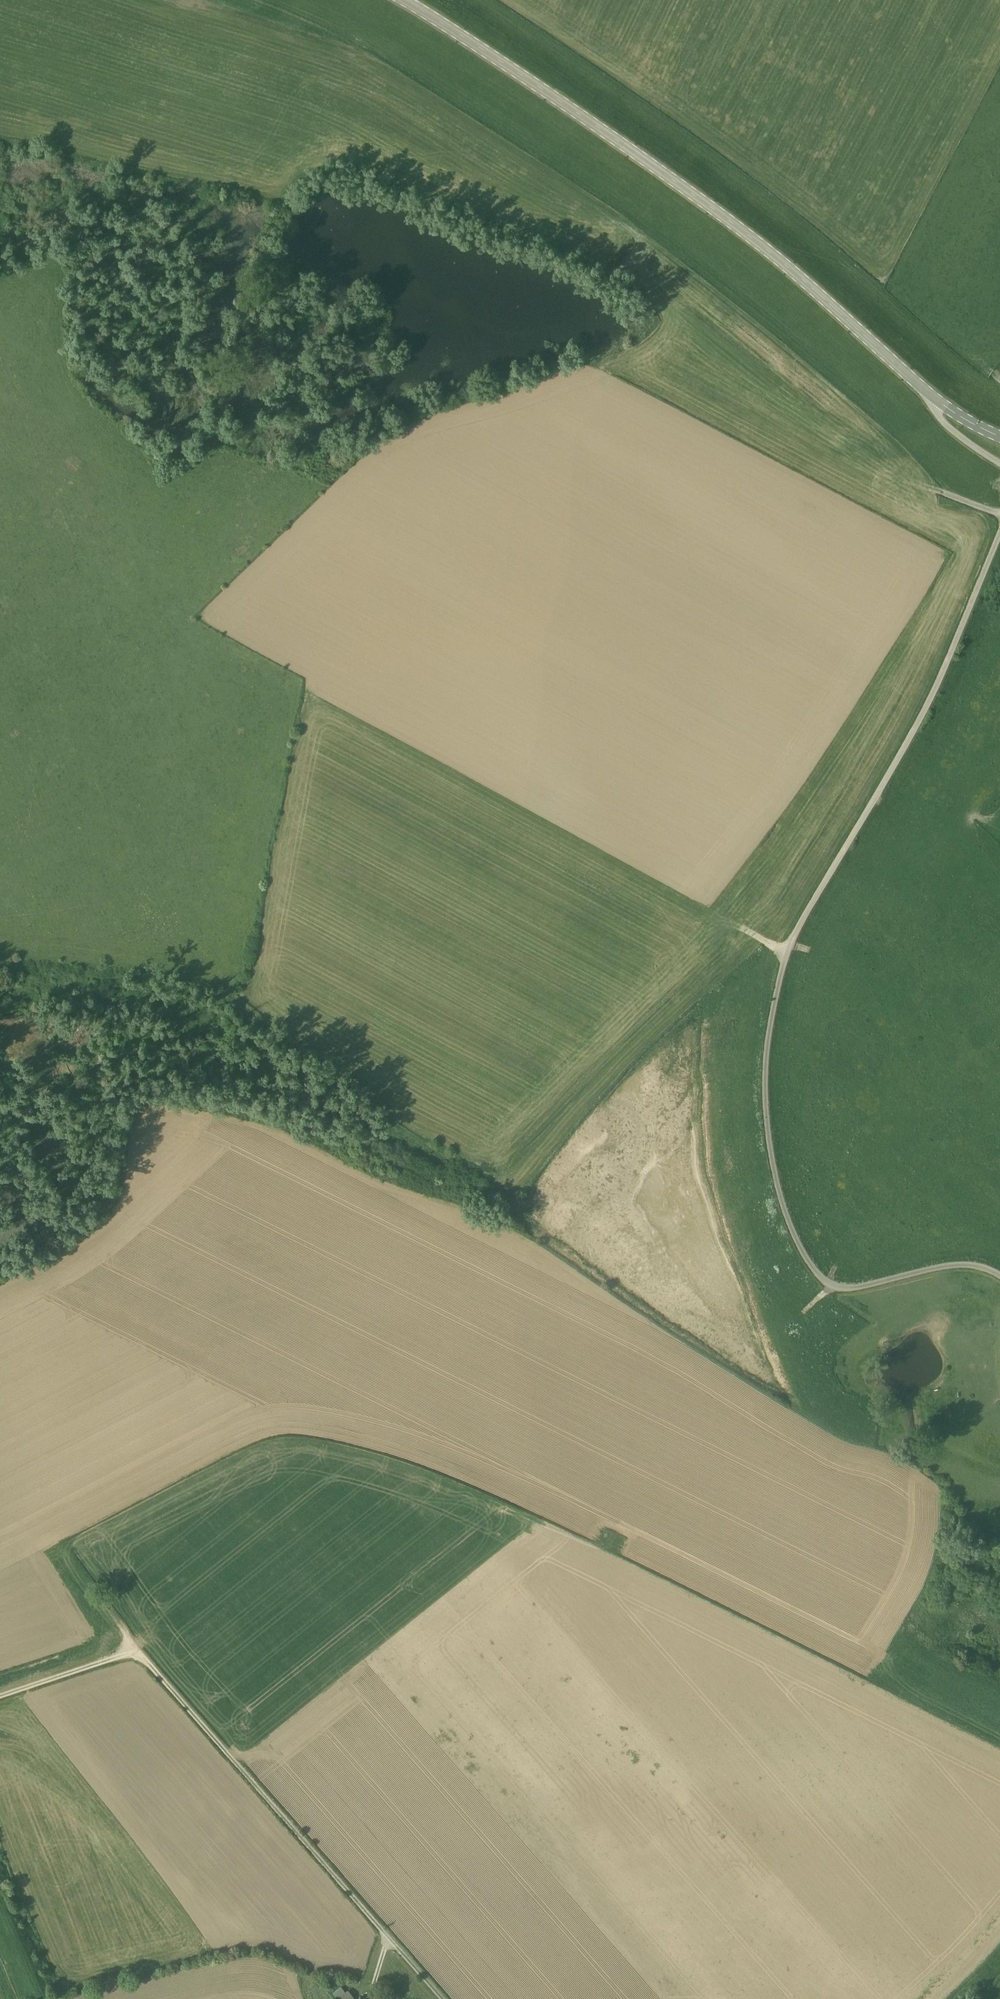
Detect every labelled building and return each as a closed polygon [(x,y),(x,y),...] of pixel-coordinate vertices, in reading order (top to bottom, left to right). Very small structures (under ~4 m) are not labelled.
[(341,1986),(332,1993),(337,1998),(355,1998),(348,1990),(345,1992),(341,1986)]
